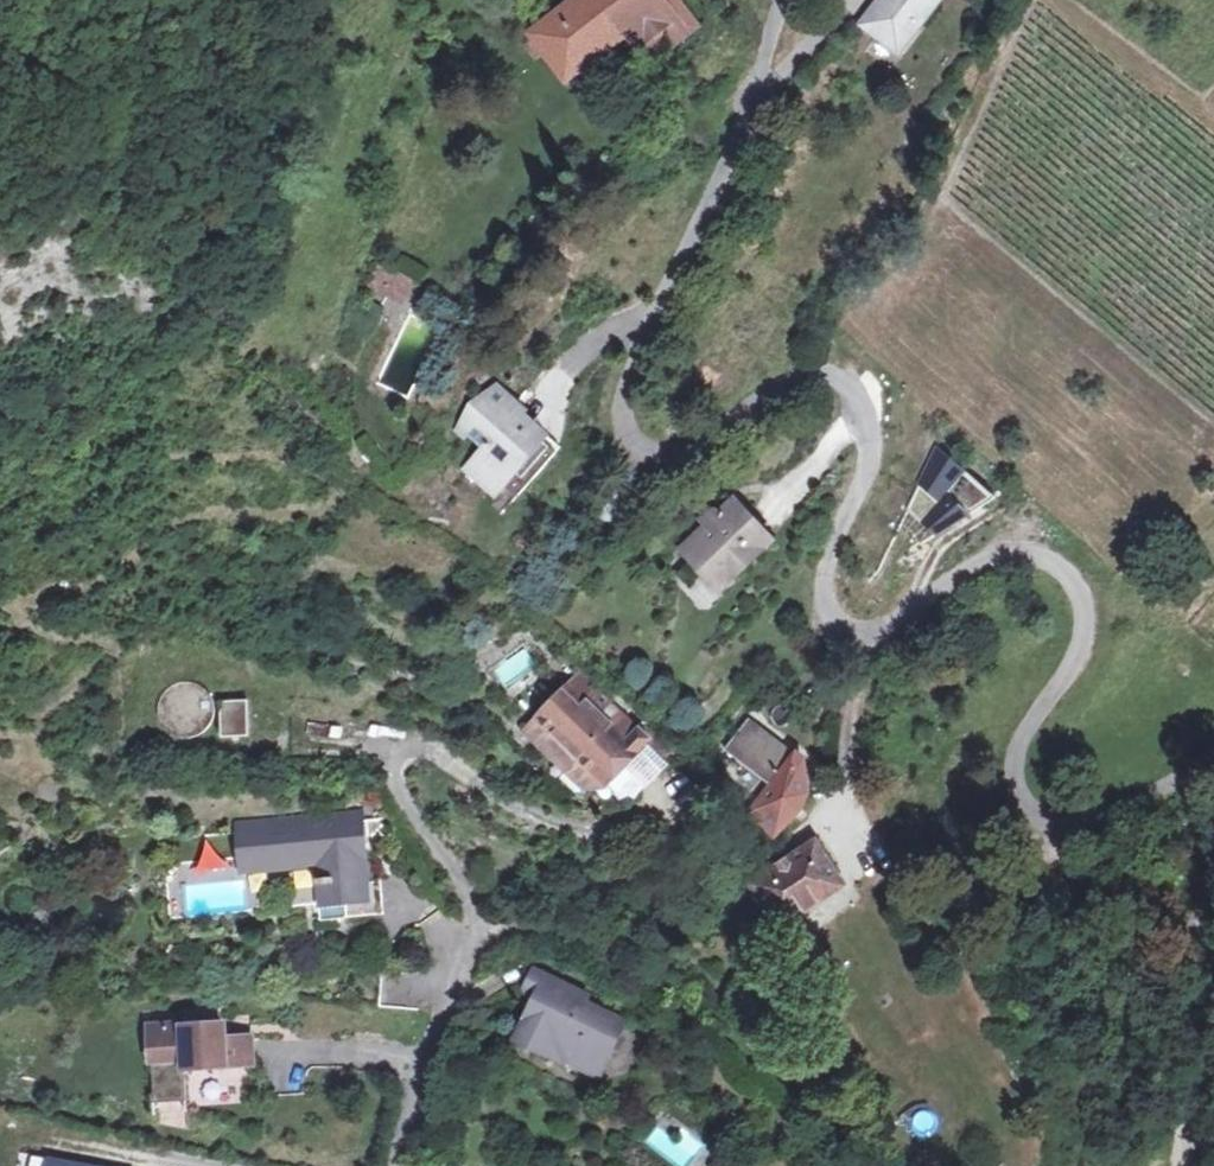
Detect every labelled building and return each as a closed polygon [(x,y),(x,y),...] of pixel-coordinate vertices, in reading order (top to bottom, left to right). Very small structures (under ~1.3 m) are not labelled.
[(651,51),(686,23),(668,0),(656,0),(654,1),(653,0),(579,0),(536,33),(567,73),(630,25),(651,51)] [(686,23),(651,51),(659,61),(704,25),(684,0),(668,0),(686,23)] [(864,20),(901,46),(933,0),(878,0),(864,20)] [(410,280),(383,261),(371,278),(399,297),(410,280)] [(530,425),(535,419),(507,397),(475,437),(501,457),(485,478),(516,503),(533,481),(548,493),(574,460),(559,448),(530,425)] [(530,425),(559,448),(563,442),(535,419),(530,425)] [(916,485),(945,505),(969,470),(940,450),(916,485)] [(727,570),(734,578),(774,539),(733,499),(716,514),(711,509),(701,519),(706,525),(682,549),(693,560),(705,573),(714,582),(727,570)] [(957,499),(926,520),(941,543),(972,522),(957,499)] [(705,573),(693,560),(680,574),(692,586),(705,573)] [(727,570),(714,582),(722,590),(734,578),(727,570)] [(581,674),(573,682),(631,739),(634,735),(639,730),(581,674)] [(573,682),(538,719),(561,741),(552,750),(544,759),(576,788),(580,784),(592,795),(609,788),(630,767),(616,754),(631,739),(573,682)] [(168,699),(165,704),(163,709),(162,715),(162,721),(163,727),(166,733),(169,737),(174,741),(179,744),(185,746),(191,747),(197,747),(202,745),(208,742),(212,739),(216,734),(219,729),(221,723),(221,717),(220,711),(218,705),(215,700),(211,696),(206,692),(201,690),(195,688),(189,688),(183,689),(178,691),(173,695),(168,699)] [(254,708),(228,708),(228,744),(255,744),(254,708)] [(775,784),(753,811),(776,836),(796,818),(810,794),(804,762),(797,754),(766,730),(749,717),(728,745),(745,759),(775,784)] [(561,741),(538,719),(530,728),(552,750),(561,741)] [(666,764),(678,752),(647,722),(639,730),(634,735),(666,764)] [(666,764),(634,735),(631,739),(616,754),(630,767),(609,788),(618,797),(640,790),(666,764)] [(314,878),(319,877),(328,877),(329,895),(331,895),(333,913),(350,912),(358,911),(356,892),(365,891),(363,868),(360,869),(359,856),(364,855),(368,851),(367,843),(362,840),(357,839),(357,834),(360,834),(359,825),(246,834),(248,864),(312,860),(314,875),(314,878)] [(362,840),(367,843),(366,825),(359,825),(360,834),(357,834),(357,839),(362,840)] [(844,886),(815,845),(752,887),(782,928),(844,886)] [(360,869),(363,868),(369,868),(368,851),(364,855),(359,856),(360,869)] [(312,860),(248,864),(248,879),(314,875),(312,860)] [(322,914),(333,913),(331,895),(329,895),(328,877),(319,877),(322,914)] [(358,911),(350,912),(351,928),(387,926),(385,889),(365,891),(356,892),(358,911)] [(590,1076),(612,1068),(627,1039),(587,1018),(591,1012),(538,984),(530,1000),(534,1013),(538,1015),(544,1018),(540,1026),(531,1027),(518,1052),(548,1067),(549,1064),(575,1077),(579,1071),(590,1076)] [(544,1018),(538,1015),(531,1027),(540,1026),(544,1018)] [(153,1031),(153,1065),(185,1063),(186,1073),(247,1071),(245,1046),(226,1047),(225,1032),(185,1034),(185,1030),(153,1031)] [(185,1063),(153,1065),(156,1118),(188,1117),(186,1073),(185,1063)] [(601,1089),(612,1068),(590,1076),(579,1071),(575,1077),(601,1089)] [(48,1156),(46,1165),(101,1165),(48,1156)]
